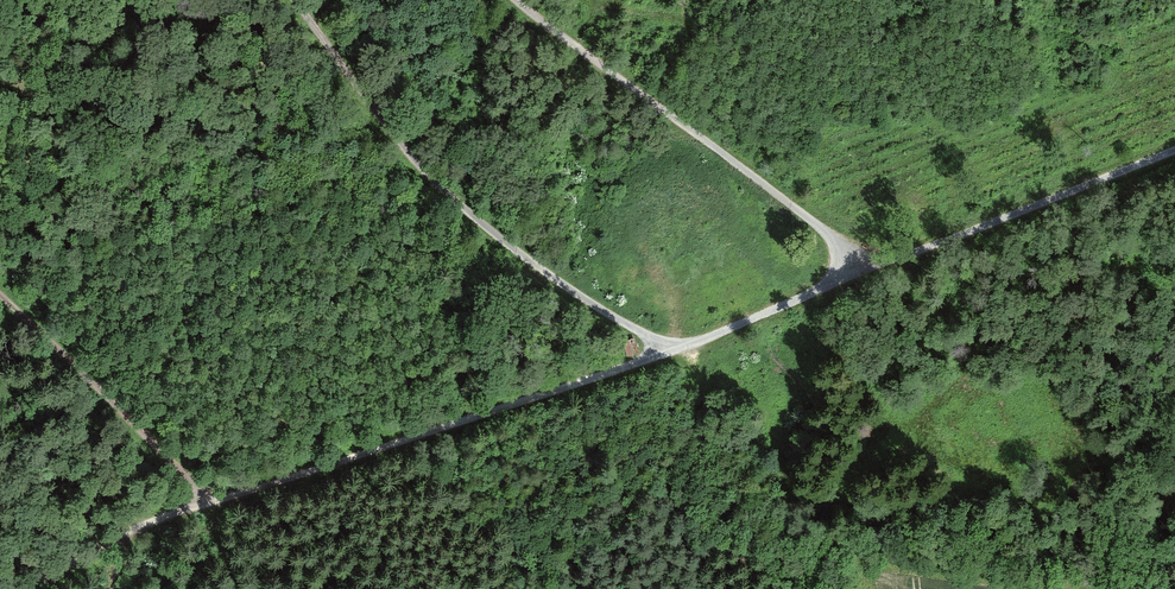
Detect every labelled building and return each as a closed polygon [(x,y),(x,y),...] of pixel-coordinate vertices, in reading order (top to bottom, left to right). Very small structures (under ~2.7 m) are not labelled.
[(638,353),(634,338),(623,342),(628,356),(638,353)]
